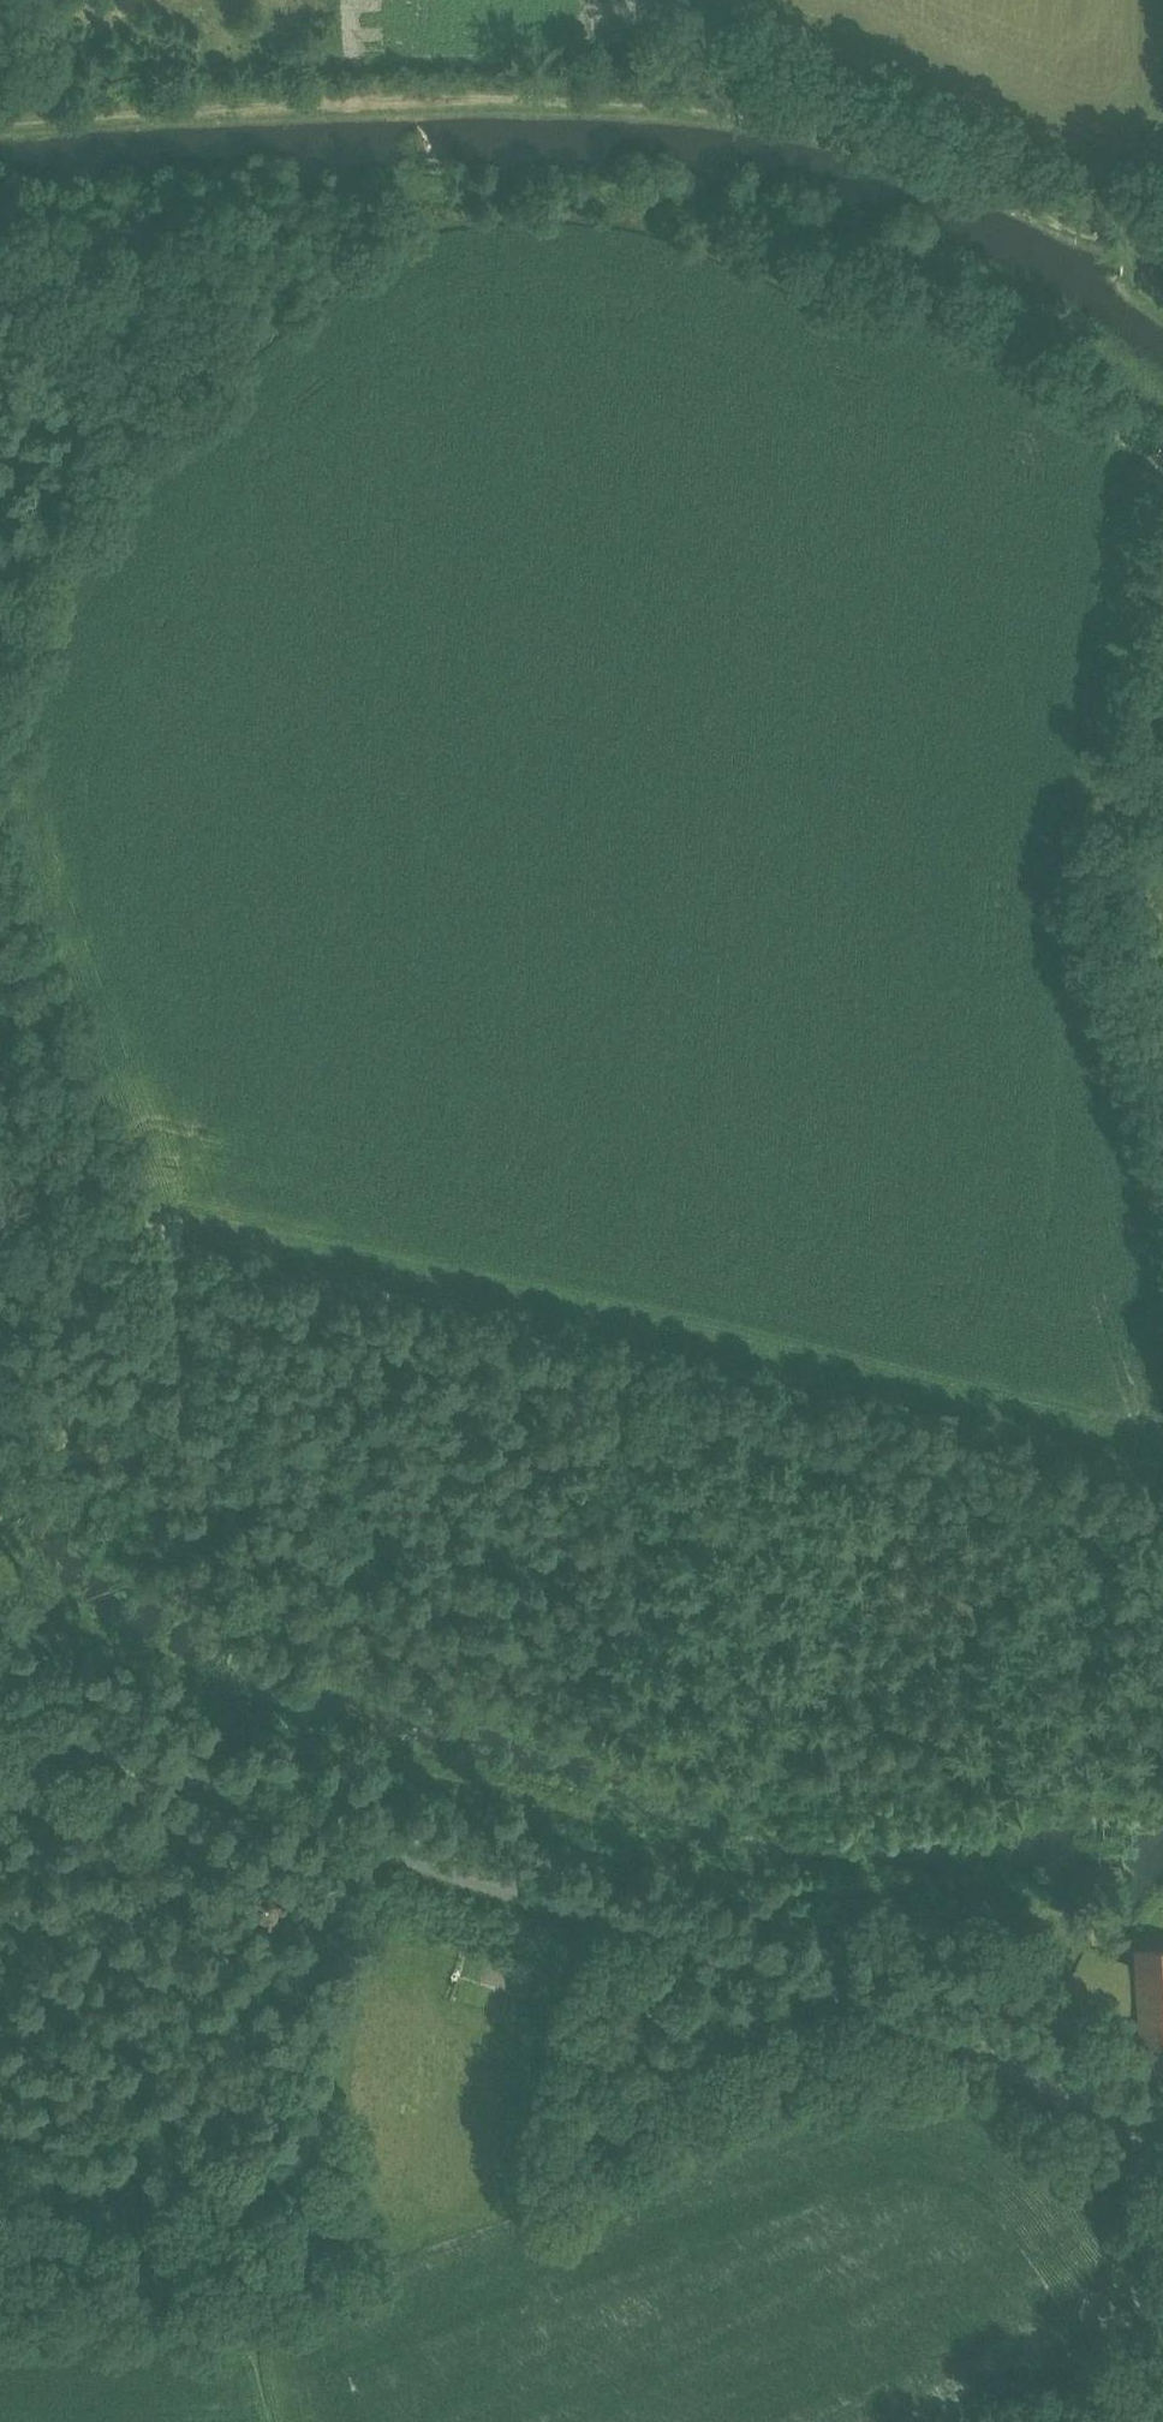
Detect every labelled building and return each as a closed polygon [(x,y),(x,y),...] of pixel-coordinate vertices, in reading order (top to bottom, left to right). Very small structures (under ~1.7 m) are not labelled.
[(1137,1966),(1143,2068),(1162,2067),(1162,1944),(1136,1946),(1137,1966)]
